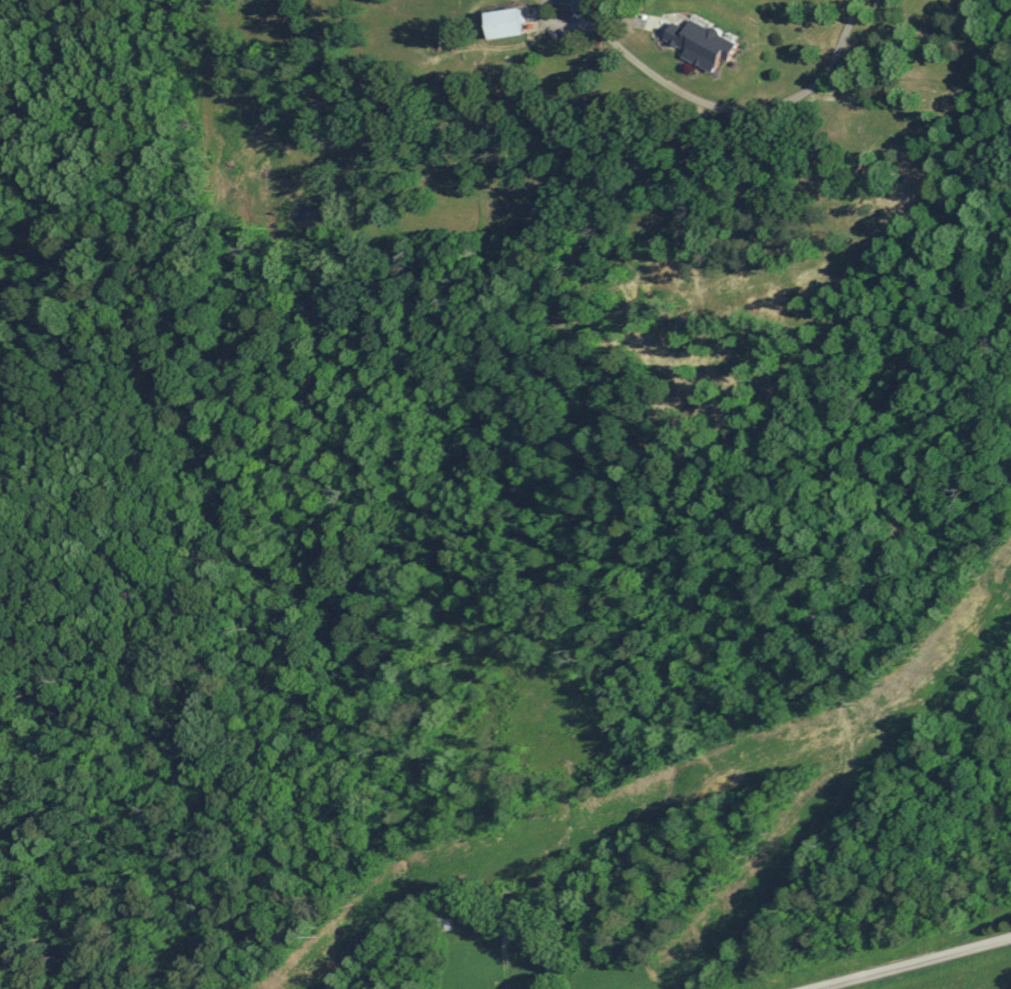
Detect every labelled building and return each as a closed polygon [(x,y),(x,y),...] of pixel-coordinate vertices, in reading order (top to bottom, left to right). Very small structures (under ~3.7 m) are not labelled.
[(476,12),(478,38),(520,35),(519,9),(476,12)] [(675,58),(706,73),(714,56),(722,60),(731,41),(683,18),(678,28),(666,21),(656,40),(678,51),(675,58)]
